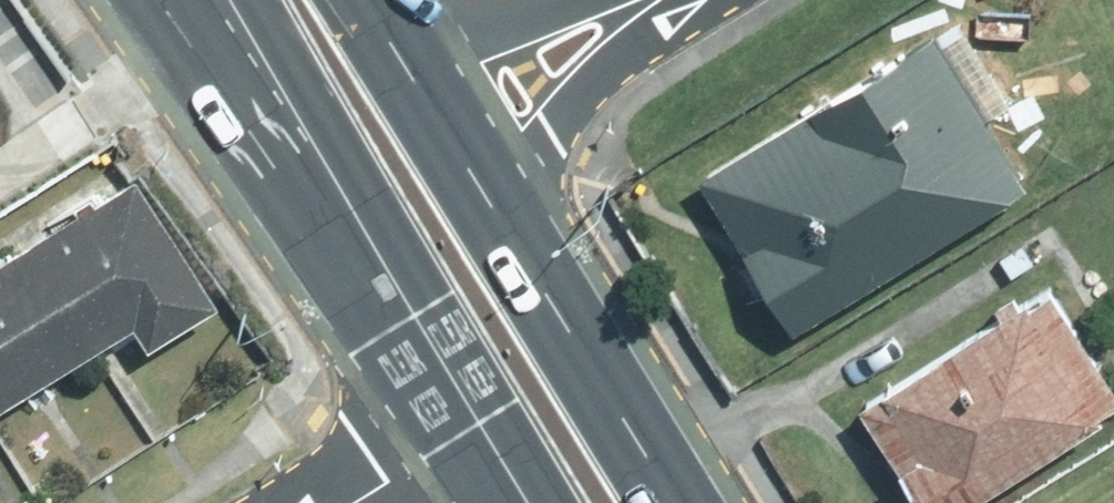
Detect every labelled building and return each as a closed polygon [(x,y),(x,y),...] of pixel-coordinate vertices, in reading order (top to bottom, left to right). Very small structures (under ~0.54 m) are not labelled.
[(1023,174),(926,19),(693,164),(790,319),(1023,174)] [(8,101),(0,88),(0,106),(8,101)] [(135,175),(0,257),(0,431),(213,302),(135,175)] [(855,391),(927,502),(949,502),(1099,408),(1094,399),(1113,386),(1113,383),(1046,277),(1025,291),(1021,285),(855,391)]
